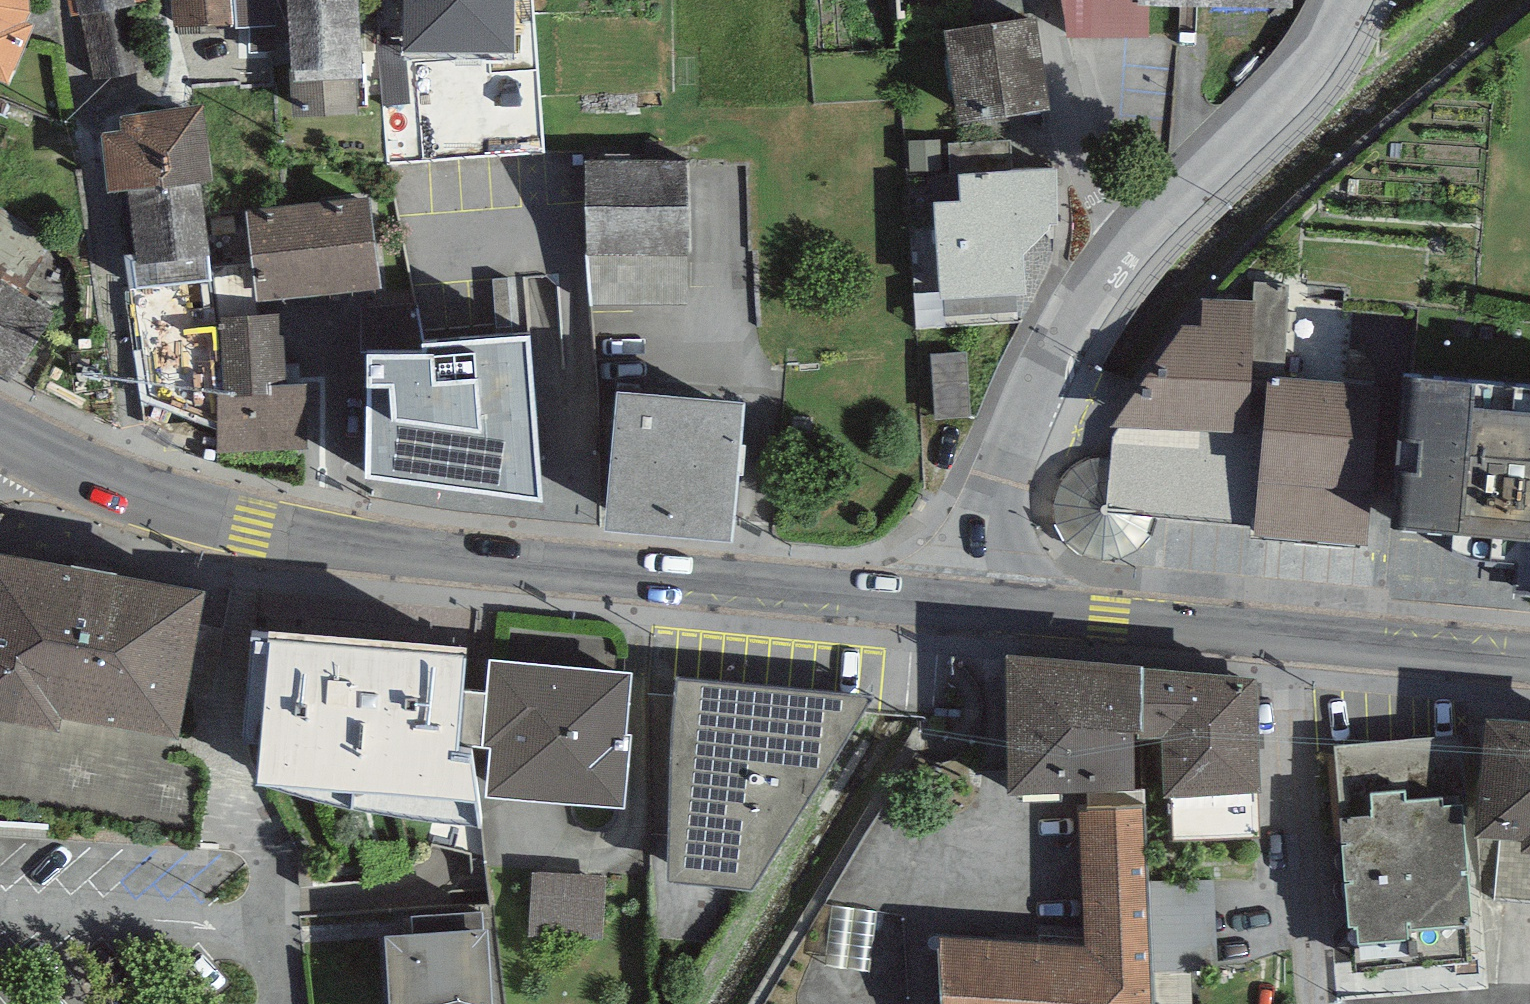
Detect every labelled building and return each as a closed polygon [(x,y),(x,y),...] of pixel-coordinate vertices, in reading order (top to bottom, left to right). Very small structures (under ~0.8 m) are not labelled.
[(10,71),(33,15),(31,0),(0,0),(0,67),(10,71)] [(126,0),(92,0),(81,2),(95,74),(138,65),(126,0)] [(172,19),(274,17),(273,0),(171,0),(172,19)] [(292,108),(358,105),(356,63),(362,63),(359,0),(287,0),(292,108)] [(407,38),(512,37),(512,0),(406,0),(407,38)] [(1068,27),(1146,28),(1147,0),(1063,0),(1068,27)] [(1037,7),(943,20),(956,106),(1049,97),(1037,7)] [(121,117),(103,118),(108,176),(128,174),(203,167),(211,166),(204,94),(119,102),(121,117)] [(959,165),(960,192),(933,193),(939,290),(946,290),(946,311),(1025,306),(1024,282),(1057,250),(1054,159),(959,165)] [(128,174),(135,244),(124,245),(128,277),(138,276),(213,269),(203,167),(128,174)] [(370,186),(247,201),(258,288),(380,274),(370,186)] [(695,220),(597,219),(596,310),(695,310),(695,220)] [(213,269),(138,276),(128,277),(141,363),(145,360),(152,422),(217,416),(216,379),(223,381),(220,307),(213,269)] [(0,274),(0,370),(11,377),(53,305),(0,274)] [(1254,276),(1254,297),(1201,291),(1201,318),(1182,316),(1111,418),(1108,455),(1090,455),(1075,464),(1064,474),(1056,485),(1053,503),(1056,518),(1060,528),(1070,542),(1089,552),(1101,554),(1121,555),(1136,548),(1147,540),(1153,525),(1155,512),(1250,516),(1255,518),(1269,366),(1286,368),(1289,280),(1254,276)] [(288,378),(287,371),(281,303),(220,307),(223,381),(288,378)] [(389,332),(367,334),(361,456),(542,482),(531,319),(437,323),(438,339),(390,341),(389,332)] [(1529,566),(1529,363),(1401,354),(1393,499),(1391,515),(1452,522),(1458,529),(1468,533),(1483,539),(1502,541),(1515,541),(1515,565),(1529,566)] [(1286,368),(1269,366),(1255,518),(1254,524),(1366,535),(1381,376),(1286,368)] [(749,384),(616,369),(605,504),(738,514),(749,384)] [(288,378),(223,381),(216,379),(217,416),(217,443),(307,440),(301,370),(287,371),(288,378)] [(0,532),(0,694),(58,704),(60,691),(177,713),(203,569),(0,532)] [(465,619),(269,602),(268,610),(253,609),(243,712),(261,712),(256,748),(269,755),(309,767),(346,772),(391,781),(430,787),(480,793),(471,725),(452,724),(453,714),(459,714),(465,619)] [(1132,769),(1132,713),(1143,712),(1144,654),(1144,649),(1004,639),(1010,775),(1132,769)] [(632,663),(490,647),(481,730),(490,731),(485,777),(623,792),(631,722),(626,722),(632,663)] [(1257,662),(1144,654),(1143,712),(1143,720),(1162,721),(1164,780),(1173,781),(1175,828),(1258,828),(1257,776),(1261,776),(1257,662)] [(872,688),(679,668),(668,866),(751,874),(872,688)] [(1485,703),(1473,819),(1524,823),(1523,835),(1529,836),(1529,707),(1485,703)] [(1460,729),(1334,738),(1348,910),(1357,910),(1359,928),(1408,924),(1407,912),(1474,907),(1460,729)] [(1087,786),(1088,801),(1078,801),(1086,938),(938,927),(942,1003),(1155,1003),(1145,785),(1087,786)] [(606,934),(614,875),(542,865),(535,925),(606,934)] [(384,921),(390,1003),(493,1003),(486,914),(384,921)]
